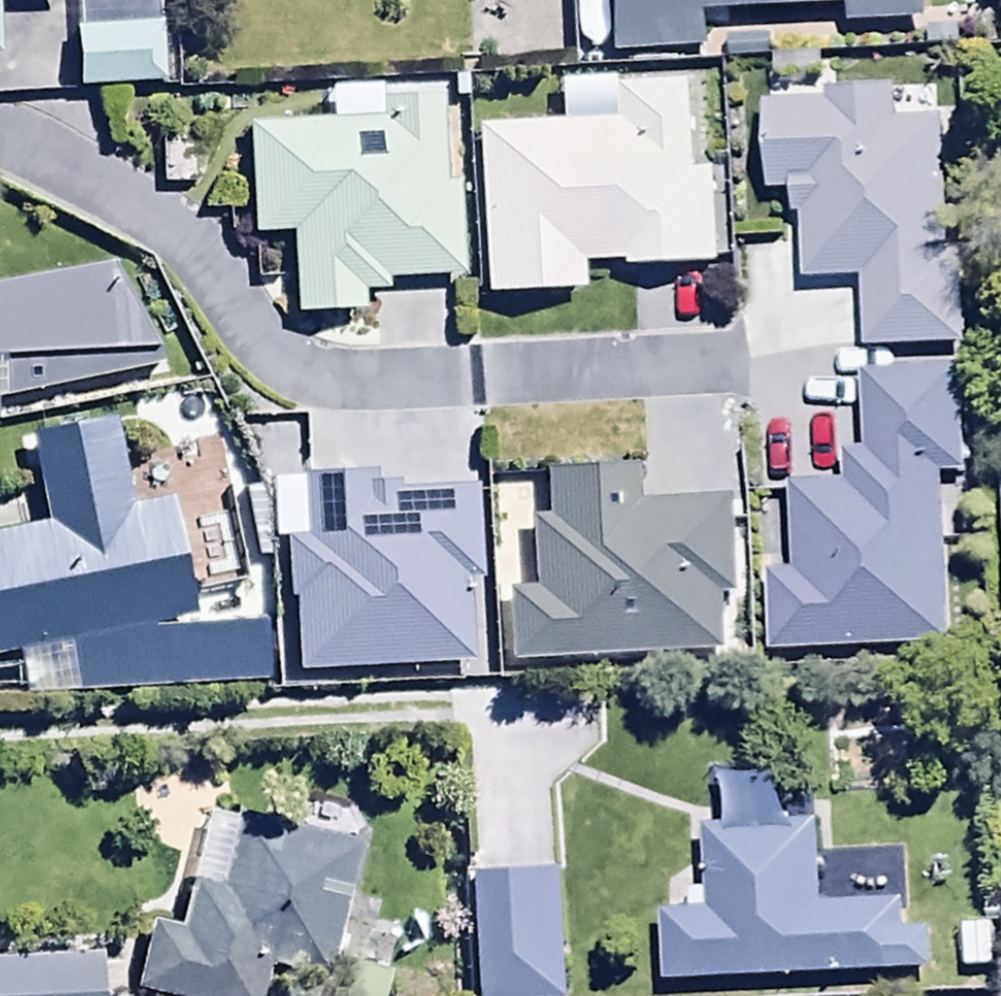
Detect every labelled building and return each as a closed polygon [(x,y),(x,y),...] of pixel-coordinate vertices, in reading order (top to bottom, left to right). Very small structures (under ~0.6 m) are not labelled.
[(155,0),(71,0),(75,90),(159,86),(155,0)] [(604,56),(709,52),(707,16),(846,11),(847,24),(914,21),(914,0),(602,0),(604,56)] [(612,121),(474,127),(482,301),(582,296),(580,267),(615,266),(616,273),(714,268),(705,77),(610,81),(612,121)] [(896,123),(896,87),(821,88),(822,103),(761,104),(763,200),(786,200),(786,215),(797,215),(798,282),(859,281),(861,350),(960,348),(957,257),(942,257),(939,122),(896,123)] [(330,122),(243,125),(246,238),(289,237),(292,321),(363,319),(362,296),(385,295),(385,284),(463,281),(457,93),(329,97),(330,122)] [(197,132),(157,133),(158,186),(198,185),(197,132)] [(160,365),(112,270),(0,290),(0,402),(160,365)] [(759,574),(764,652),(943,643),(934,477),(962,475),(956,369),(859,375),(864,455),(840,456),(842,484),(787,487),(792,572),(759,574)] [(102,421),(24,437),(43,529),(0,538),(0,660),(11,658),(22,706),(79,694),(68,645),(192,619),(167,499),(120,509),(102,421)] [(501,548),(506,664),(722,654),(719,598),(737,597),(732,498),(636,503),(634,472),(545,476),(547,522),(527,522),(528,546),(501,548)] [(322,977),(361,825),(300,809),(293,836),(233,820),(214,891),(186,884),(174,930),(147,923),(129,990),(152,995),(254,995),(266,962),(322,977)] [(658,912),(660,982),(901,971),(898,905),(814,909),(811,825),(699,829),(702,890),(688,890),(688,910),(658,912)] [(558,874),(470,877),(475,995),(563,995),(558,874)] [(0,957),(0,995),(95,995),(93,953),(0,957)]
